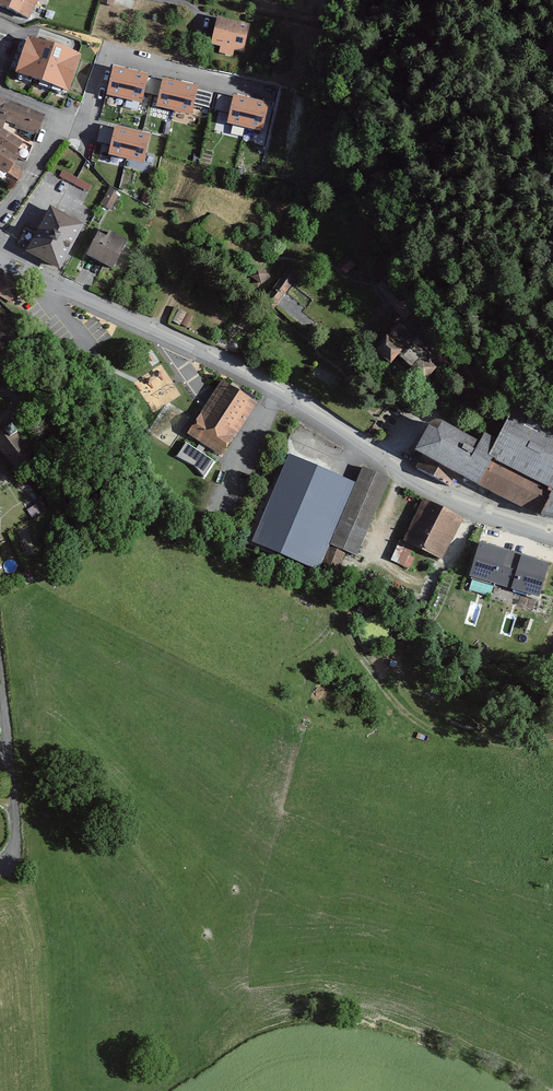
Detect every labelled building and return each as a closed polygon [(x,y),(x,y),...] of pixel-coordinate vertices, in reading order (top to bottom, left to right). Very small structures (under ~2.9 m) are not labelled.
[(28,17),(36,0),(0,0),(0,5),(28,17)] [(250,24),(215,15),(209,42),(243,50),(250,24)] [(82,58),(29,38),(15,75),(68,95),(82,58)] [(149,76),(113,68),(107,97),(143,105),(145,94),(148,80),(149,76)] [(161,83),(148,80),(145,94),(158,97),(161,83)] [(199,88),(163,80),(161,83),(158,97),(156,108),(192,117),(195,106),(198,91),(199,88)] [(213,95),(198,91),(195,106),(210,109),(213,95)] [(230,114),(233,99),(218,96),(215,111),(230,114)] [(270,105),(234,96),(233,99),(230,114),(227,125),(263,134),(270,105)] [(6,101),(0,121),(0,130),(39,137),(47,114),(6,101)] [(150,136),(115,127),(114,131),(110,147),(108,157),(143,165),(150,136)] [(110,147),(114,131),(101,128),(96,143),(110,147)] [(0,131),(0,171),(8,176),(29,145),(0,131)] [(109,189),(101,204),(112,210),(120,195),(109,189)] [(49,207),(24,249),(59,267),(84,226),(49,207)] [(122,241),(97,229),(85,255),(111,266),(122,241)] [(284,270),(270,295),(281,301),(294,276),(284,270)] [(0,285),(0,293),(21,304),(30,286),(6,274),(0,285)] [(395,321),(367,351),(382,365),(390,357),(402,368),(422,346),(395,321)] [(426,354),(413,368),(425,380),(439,367),(426,354)] [(221,379),(185,432),(219,456),(256,403),(221,379)] [(491,439),(483,454),(489,456),(475,483),(535,511),(547,489),(552,493),(552,418),(513,397),(491,439)] [(422,426),(410,450),(423,457),(419,465),(449,481),(454,472),(475,483),(489,456),(483,454),(491,439),(478,432),(473,441),(436,421),(422,426)] [(0,432),(0,450),(12,466),(33,452),(12,423),(0,432)] [(185,442),(178,456),(208,471),(215,456),(185,442)] [(355,482),(286,452),(248,537),(317,567),(329,542),(355,482)] [(362,465),(355,482),(329,542),(356,554),(389,477),(362,465)] [(36,507),(27,511),(32,519),(47,511),(40,498),(33,502),(36,507)] [(462,518),(420,499),(399,544),(442,563),(451,543),(462,518)] [(508,551),(480,542),(468,578),(498,586),(508,551)] [(521,555),(508,551),(498,586),(510,591),(521,555)] [(550,563),(521,555),(510,591),(539,599),(550,563)] [(30,569),(19,574),(24,585),(35,581),(30,569)]
